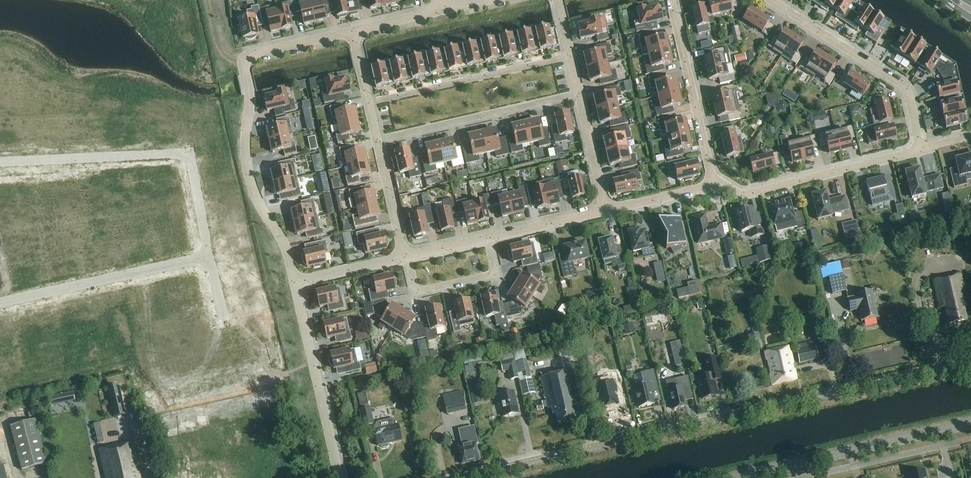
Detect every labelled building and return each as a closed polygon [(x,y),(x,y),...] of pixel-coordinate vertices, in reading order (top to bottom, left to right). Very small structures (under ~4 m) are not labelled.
[(292,2),(295,13),(301,12),(304,25),(315,23),(310,4),(304,5),(303,0),(299,0),(292,2)] [(310,4),(315,23),(325,20),(322,7),(328,6),(327,0),(315,0),(316,2),(310,4)] [(328,6),(334,4),(337,17),(339,17),(339,19),(346,17),(346,15),(348,15),(344,0),(327,0),(328,6)] [(348,15),(350,14),(350,16),(357,14),(357,13),(358,12),(356,0),(344,0),(348,15)] [(370,10),(381,7),(379,0),(368,0),(370,10)] [(735,0),(734,0),(729,1),(709,5),(709,6),(712,16),(726,13),(726,14),(737,12),(735,0)] [(833,11),(840,0),(819,0),(815,5),(827,12),(829,8),(833,11)] [(846,24),(853,13),(848,9),(854,1),(852,0),(840,0),(833,11),(837,13),(834,17),(846,24)] [(283,10),(277,11),(282,30),(292,28),(289,15),(295,13),(292,2),(282,4),(283,10)] [(262,21),(259,9),(258,6),(251,8),(251,10),(247,12),(248,16),(238,18),(240,27),(238,27),(239,34),(242,33),(243,39),(245,39),(245,40),(248,41),(250,41),(252,40),(255,39),(256,37),(256,36),(258,36),(255,24),(262,23),(262,21)] [(706,19),(712,18),(712,16),(709,6),(704,8),(703,6),(692,9),(697,28),(698,35),(709,32),(708,26),(706,19)] [(270,7),(259,9),(262,21),(268,19),(271,33),(282,30),(277,11),(271,13),(270,7)] [(647,25),(662,21),(660,13),(658,13),(657,8),(646,11),(645,9),(637,11),(640,21),(634,23),(636,33),(648,31),(647,25)] [(860,28),(863,30),(874,14),(864,8),(858,16),(853,13),(846,24),(857,32),(860,28)] [(743,20),(762,32),(762,33),(767,37),(773,27),(768,23),(769,22),(750,10),(743,20)] [(874,14),(863,30),(867,32),(865,37),(876,44),(884,32),(879,29),(884,20),(874,14)] [(590,23),(579,26),(580,31),(578,32),(580,40),(596,36),(597,42),(609,40),(606,29),(601,30),(598,20),(590,22),(590,23)] [(536,33),(540,48),(540,51),(553,48),(552,45),(558,43),(559,46),(555,29),(549,30),(548,27),(536,30),(536,33)] [(741,41),(738,27),(731,29),(735,43),(741,41)] [(772,51),(781,57),(794,38),(784,31),(779,40),(774,37),(767,47),(772,50),(772,51)] [(518,38),(521,52),(522,55),(535,52),(534,49),(540,48),(536,33),(531,35),(530,32),(517,34),(518,38)] [(896,56),(903,60),(915,41),(905,34),(904,36),(899,33),(890,47),(895,50),(893,52),(898,54),(896,56)] [(647,47),(648,55),(671,49),(669,42),(667,43),(666,37),(654,39),(653,34),(638,37),(641,48),(647,47)] [(499,39),(500,42),(503,56),(504,59),(516,56),(516,53),(521,52),(518,38),(512,39),(512,36),(499,39)] [(794,38),(781,57),(791,63),(791,62),(796,65),(803,55),(798,52),(803,44),(794,38)] [(481,43),(482,46),(485,60),(486,63),(498,60),(497,57),(503,56),(500,42),(494,43),(493,40),(481,43)] [(916,63),(920,66),(929,52),(925,49),(926,48),(915,41),(903,60),(909,64),(910,63),(915,65),(916,63)] [(463,50),(467,64),(467,67),(480,64),(479,62),(485,60),(482,46),(476,47),(475,44),(463,47),(463,50)] [(583,62),(585,70),(607,64),(605,56),(611,55),(609,44),(594,47),(596,53),(584,56),(585,62),(583,62)] [(444,51),(445,54),(448,69),(449,72),(462,69),(461,66),(467,64),(463,50),(458,51),(457,48),(444,51)] [(714,57),(704,59),(706,70),(726,66),(731,64),(727,48),(712,51),(714,57)] [(671,49),(648,55),(650,63),(645,64),(647,75),(662,72),(660,66),(672,63),(670,57),(673,57),(671,49)] [(937,71),(941,76),(953,67),(947,64),(946,65),(939,61),(941,58),(930,51),(929,52),(920,66),(918,70),(925,74),(926,72),(930,75),(934,69),(937,71)] [(814,78),(815,75),(826,58),(816,52),(811,61),(806,57),(800,67),(805,71),(804,71),(814,78)] [(426,55),(427,59),(430,73),(431,76),(443,73),(443,70),(448,69),(445,54),(439,56),(439,53),(426,55)] [(739,63),(746,61),(747,61),(745,54),(737,56),(738,63),(739,63)] [(408,60),(409,63),(412,77),(413,80),(425,77),(425,74),(430,73),(427,59),(421,60),(420,57),(408,60)] [(815,75),(825,81),(824,83),(829,86),(835,76),(830,73),(835,64),(826,58),(815,75)] [(390,64),(390,67),(394,81),(394,84),(407,81),(406,78),(412,77),(409,63),(403,64),(402,61),(390,64)] [(746,61),(739,63),(740,69),(748,67),(746,61)] [(607,64),(585,70),(587,76),(589,76),(590,82),(602,80),(603,85),(618,82),(615,71),(609,72),(607,64)] [(394,81),(390,67),(385,68),(384,65),(371,68),(373,75),(371,75),(373,83),(375,82),(376,88),(389,85),(388,83),(394,81)] [(726,66),(706,70),(709,81),(719,79),(720,85),(732,82),(730,76),(728,77),(726,66)] [(941,99),(957,95),(959,95),(956,82),(954,83),(953,75),(954,73),(953,67),(941,76),(944,81),(945,85),(936,87),(937,92),(935,92),(937,100),(941,99)] [(844,72),(838,82),(843,86),(844,85),(853,90),(849,95),(859,102),(862,97),(863,97),(869,86),(850,74),(849,76),(844,72)] [(656,89),(658,97),(681,91),(679,85),(677,85),(676,79),(664,82),(663,76),(648,79),(650,90),(656,89)] [(322,94),(324,104),(336,102),(335,96),(350,92),(348,84),(346,84),(345,79),(334,82),(333,80),(325,82),(328,92),(322,94)] [(593,105),(595,112),(617,106),(615,98),(621,97),(619,86),(604,89),(605,95),(594,98),(595,104),(593,105)] [(712,97),(715,107),(737,102),(735,92),(734,92),(732,86),(721,89),(722,94),(712,97)] [(277,93),(277,95),(266,97),(267,103),(265,103),(267,112),(283,108),(284,114),(296,111),(293,100),(287,102),(285,91),(277,93)] [(681,91),(658,97),(660,105),(654,106),(657,117),(671,114),(670,108),(682,105),(680,99),(682,99),(681,91)] [(794,103),(798,97),(791,93),(787,99),(794,103)] [(774,108),(780,98),(773,95),(766,96),(768,106),(769,105),(774,108)] [(939,110),(941,118),(963,112),(961,100),(959,101),(957,95),(941,99),(942,104),(940,105),(941,110),(939,110)] [(885,96),(873,99),(874,105),(876,104),(878,115),(871,117),(874,126),(879,124),(881,124),(890,121),(892,121),(887,102),(886,102),(885,96)] [(311,109),(309,101),(302,103),(304,111),(311,109)] [(737,102),(715,107),(718,118),(727,116),(729,122),(740,119),(739,114),(740,113),(737,102)] [(337,119),(338,125),(357,121),(356,117),(357,117),(356,110),(354,110),(354,109),(343,111),(342,105),(329,108),(332,120),(337,119)] [(617,106),(595,112),(596,119),(598,118),(600,124),(611,122),(613,128),(627,124),(625,113),(619,115),(617,106)] [(573,134),(572,127),(574,126),(572,120),(570,120),(569,114),(568,114),(567,112),(561,113),(561,115),(555,117),(558,128),(552,130),(555,144),(566,142),(565,136),(573,134)] [(963,112),(941,118),(943,125),(945,125),(946,129),(948,129),(949,134),(962,131),(960,126),(966,125),(963,112)] [(269,137),(270,141),(288,137),(287,130),(291,129),(289,117),(276,120),(278,127),(267,129),(267,130),(266,131),(267,138),(269,137)] [(666,131),(668,139),(690,134),(689,127),(687,127),(685,121),(674,124),(672,118),(658,121),(660,132),(666,131)] [(532,120),(525,122),(530,144),(538,142),(539,148),(551,145),(547,131),(541,132),(538,121),(532,122),(532,120)] [(357,121),(338,125),(340,132),(335,133),(338,145),(350,142),(349,136),(359,133),(359,132),(361,131),(359,124),(357,125),(357,121)] [(892,127),(890,121),(879,124),(880,130),(866,134),(869,145),(896,138),(893,127),(892,127)] [(307,131),(314,129),(313,122),(306,123),(307,131)] [(530,144),(525,122),(517,123),(518,125),(512,127),(514,138),(508,140),(511,154),(523,152),(522,146),(530,144)] [(603,147),(604,154),(627,149),(625,140),(631,139),(628,126),(613,130),(615,137),(603,140),(605,146),(603,147)] [(846,130),(835,132),(840,152),(851,149),(849,140),(854,138),(852,126),(846,128),(846,130)] [(724,135),(722,136),(727,158),(739,155),(744,154),(740,137),(735,138),(734,133),(735,133),(734,127),(722,130),(724,135)] [(488,130),(481,132),(487,154),(495,152),(496,158),(509,155),(506,140),(498,142),(495,131),(489,132),(488,130)] [(487,154),(481,132),(474,133),(475,135),(469,137),(471,148),(463,150),(466,165),(480,162),(478,156),(487,154)] [(840,152),(835,132),(825,135),(824,133),(818,135),(821,146),(827,145),(829,155),(840,152)] [(690,134),(668,139),(670,147),(664,148),(667,159),(681,156),(680,150),(691,148),(690,141),(692,141),(690,134)] [(798,142),(798,139),(789,141),(787,136),(779,138),(784,156),(790,154),(792,164),(803,161),(798,142)] [(809,139),(798,142),(803,161),(814,159),(811,149),(817,148),(814,136),(808,137),(809,139)] [(288,137),(270,141),(271,145),(269,145),(271,152),(272,152),(273,153),(283,151),(285,157),(297,154),(294,142),(290,143),(288,137)] [(445,140),(438,141),(443,164),(451,162),(453,168),(464,165),(460,151),(455,152),(452,141),(446,142),(445,140)] [(443,164),(438,141),(431,143),(432,145),(425,147),(428,158),(422,160),(425,174),(436,172),(435,166),(443,164)] [(346,160),(348,167),(366,163),(365,159),(367,158),(365,151),(364,152),(363,151),(353,153),(351,147),(339,150),(342,161),(346,160)] [(627,149),(604,154),(606,161),(608,160),(610,167),(621,164),(623,170),(637,166),(635,155),(629,157),(627,149)] [(396,153),(395,154),(397,161),(394,161),(396,167),(398,167),(400,174),(408,172),(410,179),(421,176),(418,161),(411,162),(409,151),(402,152),(402,150),(396,151),(396,153)] [(750,161),(753,174),(775,168),(774,166),(780,165),(777,153),(771,155),(771,156),(750,161)] [(949,170),(954,189),(969,185),(968,181),(970,180),(970,157),(956,160),(958,168),(949,170)] [(273,180),(274,184),(297,179),(293,160),(281,163),(282,169),(271,172),(272,173),(270,173),(272,180),(273,180)] [(691,178),(698,177),(698,176),(700,175),(699,169),(696,169),(695,163),(683,166),(682,160),(667,163),(670,174),(676,173),(678,181),(685,180),(685,182),(692,181),(691,178)] [(366,163),(348,167),(349,173),(345,174),(347,186),(360,183),(358,177),(369,175),(369,173),(370,173),(369,166),(367,166),(366,163)] [(615,188),(613,189),(614,195),(616,195),(616,196),(623,194),(624,196),(630,195),(630,193),(637,191),(635,182),(641,181),(638,170),(623,174),(625,179),(613,182),(615,188)] [(908,183),(904,184),(907,197),(911,196),(912,199),(926,196),(925,193),(943,188),(939,176),(925,179),(925,181),(922,182),(919,170),(905,173),(908,183)] [(458,173),(459,180),(467,178),(466,171),(458,173)] [(562,179),(565,191),(570,190),(573,199),(584,196),(581,186),(587,185),(585,176),(579,177),(568,180),(568,178),(562,179)] [(562,190),(559,178),(542,182),(544,188),(548,207),(559,205),(556,191),(562,190)] [(297,179),(274,184),(275,188),(273,188),(275,195),(277,195),(277,196),(288,194),(289,200),(301,197),(297,179)] [(883,179),(866,183),(872,206),(895,200),(891,187),(885,188),(883,179)] [(422,180),(414,182),(416,189),(423,187),(422,180)] [(544,188),(542,182),(532,185),(526,186),(528,198),(534,196),(537,210),(548,207),(544,188)] [(519,194),(509,196),(513,215),(515,215),(516,216),(522,215),(522,213),(524,213),(521,200),(527,198),(524,187),(518,188),(519,194)] [(353,210),(358,209),(376,204),(375,201),(377,200),(375,193),(373,194),(373,192),(362,195),(361,188),(349,191),(353,210)] [(513,215),(509,196),(503,198),(501,192),(491,194),(493,206),(499,205),(502,218),(513,215)] [(825,193),(812,196),(817,218),(849,211),(845,197),(828,201),(825,193)] [(418,196),(420,203),(428,201),(426,194),(418,196)] [(473,202),(473,204),(478,223),(480,223),(481,225),(487,223),(487,221),(489,221),(486,208),(491,206),(489,195),(483,196),(484,200),(473,202)] [(437,213),(441,232),(445,231),(446,233),(452,231),(452,229),(454,229),(450,216),(456,214),(453,199),(442,201),(444,211),(437,213)] [(294,219),(294,223),(317,218),(313,200),(301,202),(302,209),(292,211),(292,212),(290,213),(292,220),(294,219)] [(473,204),(468,206),(466,200),(456,202),(458,214),(464,213),(467,226),(478,223),(473,204)] [(769,205),(774,226),(795,221),(797,230),(805,228),(801,213),(794,215),(790,200),(769,205)] [(896,205),(902,224),(908,222),(903,203),(896,205)] [(358,209),(359,215),(352,217),(355,229),(369,225),(368,219),(379,216),(378,215),(380,215),(379,208),(377,208),(376,204),(358,209)] [(411,225),(409,225),(411,232),(413,231),(415,238),(416,238),(416,240),(422,238),(422,236),(428,235),(425,223),(434,221),(430,207),(417,210),(418,216),(410,218),(411,225)] [(739,224),(737,224),(739,231),(741,231),(741,233),(750,231),(752,238),(763,235),(758,215),(752,216),(750,210),(749,210),(749,208),(742,210),(742,212),(736,214),(739,224)] [(723,238),(720,226),(708,228),(705,216),(692,219),(698,244),(723,238)] [(317,218),(294,223),(295,227),(294,227),(295,234),(297,234),(297,235),(308,233),(309,239),(324,236),(322,229),(320,230),(317,218)] [(666,250),(670,249),(673,255),(682,250),(681,246),(686,245),(680,219),(657,221),(667,237),(666,250)] [(843,222),(845,237),(861,234),(858,219),(843,222)] [(372,238),(370,231),(356,234),(359,246),(363,245),(366,254),(374,253),(374,255),(381,253),(380,251),(386,250),(386,248),(387,247),(388,245),(388,243),(387,240),(386,238),(385,237),(383,237),(383,235),(372,238)] [(645,233),(640,234),(639,231),(628,233),(633,253),(641,251),(643,259),(654,256),(651,245),(648,245),(645,233)] [(601,242),(599,242),(604,266),(611,264),(612,267),(617,266),(618,272),(626,270),(621,253),(615,254),(611,239),(609,240),(609,238),(600,240),(601,242)] [(724,241),(727,255),(733,253),(730,239),(724,241)] [(320,265),(326,264),(324,255),(328,253),(325,241),(314,244),(315,251),(304,253),(304,255),(303,255),(302,258),(302,260),(303,262),(304,265),(306,266),(307,266),(307,268),(313,267),(314,269),(320,267),(320,265)] [(527,267),(527,268),(538,265),(533,243),(522,245),(522,243),(515,245),(516,247),(510,248),(510,250),(509,251),(508,253),(508,255),(509,258),(510,260),(512,261),(513,261),(513,263),(525,261),(526,267),(527,267)] [(588,259),(586,253),(588,252),(587,245),(585,245),(584,244),(564,248),(566,257),(559,259),(564,279),(575,276),(572,263),(588,259)] [(772,260),(768,247),(756,250),(759,264),(772,260)] [(840,263),(842,271),(850,269),(849,261),(840,263)] [(653,264),(655,272),(663,271),(661,263),(653,264)] [(517,279),(513,285),(533,298),(537,290),(542,294),(545,289),(537,284),(541,277),(539,265),(538,265),(527,268),(528,275),(532,275),(529,279),(522,275),(519,280),(517,279)] [(371,303),(385,300),(384,293),(395,290),(394,289),(396,288),(396,286),(397,284),(396,281),(395,279),(393,277),(392,278),(392,276),(386,277),(385,275),(379,276),(379,279),(371,280),(373,290),(368,291),(371,303)] [(828,278),(832,295),(846,291),(843,275),(828,278)] [(963,307),(968,306),(961,276),(934,282),(941,312),(945,311),(948,324),(966,320),(963,307)] [(688,289),(690,297),(699,294),(696,282),(687,284),(688,289)] [(510,303),(503,305),(506,319),(520,315),(524,308),(525,309),(533,298),(513,285),(509,291),(511,293),(508,298),(512,301),(510,303)] [(315,300),(315,302),(316,304),(318,306),(319,306),(320,308),(331,305),(333,312),(344,309),(339,288),(329,290),(328,288),(322,289),(322,292),(316,293),(317,295),(316,295),(315,298),(315,300)] [(634,288),(626,290),(629,303),(637,301),(634,288)] [(690,297),(688,289),(677,291),(679,299),(690,297)] [(601,299),(599,290),(586,293),(588,303),(601,299)] [(848,299),(850,312),(859,310),(862,321),(878,318),(874,302),(876,302),(875,296),(873,296),(872,292),(856,295),(856,297),(848,299)] [(509,332),(503,305),(497,306),(495,295),(481,298),(486,318),(494,316),(496,327),(500,326),(501,334),(509,332)] [(457,315),(450,317),(454,334),(461,332),(460,327),(474,324),(469,301),(467,301),(467,300),(464,299),(462,299),(460,300),(458,301),(456,302),(456,304),(454,304),(457,315)] [(386,325),(393,330),(405,310),(399,306),(398,308),(392,305),(388,312),(384,310),(386,307),(385,300),(371,303),(364,305),(366,317),(375,315),(383,320),(378,328),(382,330),(386,325)] [(567,313),(566,305),(562,305),(558,312),(564,317),(567,313)] [(428,322),(423,324),(426,338),(437,336),(436,330),(444,328),(439,307),(426,311),(428,322)] [(405,310),(393,330),(411,342),(426,338),(423,324),(416,325),(417,329),(414,329),(411,327),(415,319),(410,316),(411,314),(405,310)] [(324,327),(323,327),(322,329),(322,331),(323,334),(324,336),(325,338),(327,337),(327,339),(338,337),(340,344),(352,341),(347,319),(324,325),(324,327)] [(3,338),(5,349),(14,347),(11,332),(5,334),(3,323),(0,324),(0,339),(3,338)] [(360,331),(362,341),(370,339),(368,329),(360,331)] [(758,333),(748,336),(751,347),(761,345),(758,333)] [(486,349),(483,339),(476,340),(478,350),(486,349)] [(418,343),(419,351),(428,349),(426,341),(418,343)] [(818,360),(816,346),(797,351),(799,364),(818,360)] [(512,351),(515,363),(526,360),(523,348),(512,351)] [(770,376),(772,386),(796,380),(794,370),(792,371),(791,365),(793,364),(789,348),(765,353),(767,361),(768,361),(772,375),(770,376)] [(331,357),(330,357),(329,359),(329,362),(330,364),(331,366),(332,368),(334,368),(334,370),(345,367),(347,374),(361,371),(359,363),(357,364),(354,349),(331,355),(331,357)] [(549,357),(547,351),(535,354),(536,360),(549,357)] [(685,365),(682,353),(673,355),(675,367),(685,365)] [(700,387),(699,388),(701,395),(702,396),(703,400),(717,396),(713,382),(722,380),(717,357),(703,361),(707,376),(698,378),(700,387)] [(501,363),(503,372),(508,371),(510,381),(518,379),(513,360),(501,363)] [(365,366),(366,373),(377,370),(375,363),(365,366)] [(634,395),(636,402),(637,402),(639,408),(654,405),(651,392),(658,390),(653,370),(641,373),(643,385),(634,387),(635,395),(634,395)] [(553,415),(556,415),(558,425),(575,421),(572,408),(578,407),(570,371),(542,378),(547,401),(542,402),(542,404),(537,405),(538,411),(544,410),(544,408),(548,407),(549,409),(551,408),(553,415)] [(667,392),(668,399),(670,399),(673,410),(686,407),(684,399),(692,397),(688,377),(674,380),(676,388),(668,390),(669,392),(667,392)] [(534,394),(530,379),(521,381),(524,396),(534,394)] [(615,382),(596,386),(601,409),(618,405),(614,392),(617,391),(615,382)] [(414,384),(412,389),(412,391),(421,395),(424,388),(414,384)] [(469,386),(471,395),(480,393),(478,384),(469,386)] [(108,388),(115,418),(125,416),(118,386),(108,388)] [(496,396),(499,410),(502,410),(504,418),(518,414),(513,392),(496,396)] [(51,406),(57,405),(56,396),(49,398),(51,406)] [(405,403),(402,396),(395,398),(398,405),(405,403)] [(444,401),(447,415),(466,411),(463,397),(444,401)] [(359,411),(363,427),(373,425),(370,409),(359,411)] [(377,423),(378,430),(374,431),(378,447),(380,446),(381,448),(383,449),(387,448),(389,446),(388,444),(401,441),(398,425),(396,426),(394,419),(377,423)] [(10,427),(22,471),(47,464),(36,421),(10,427)] [(479,461),(475,445),(477,444),(473,428),(465,430),(467,440),(461,442),(463,447),(458,448),(462,465),(479,461)] [(130,444),(99,452),(105,477),(138,477),(130,444)]
